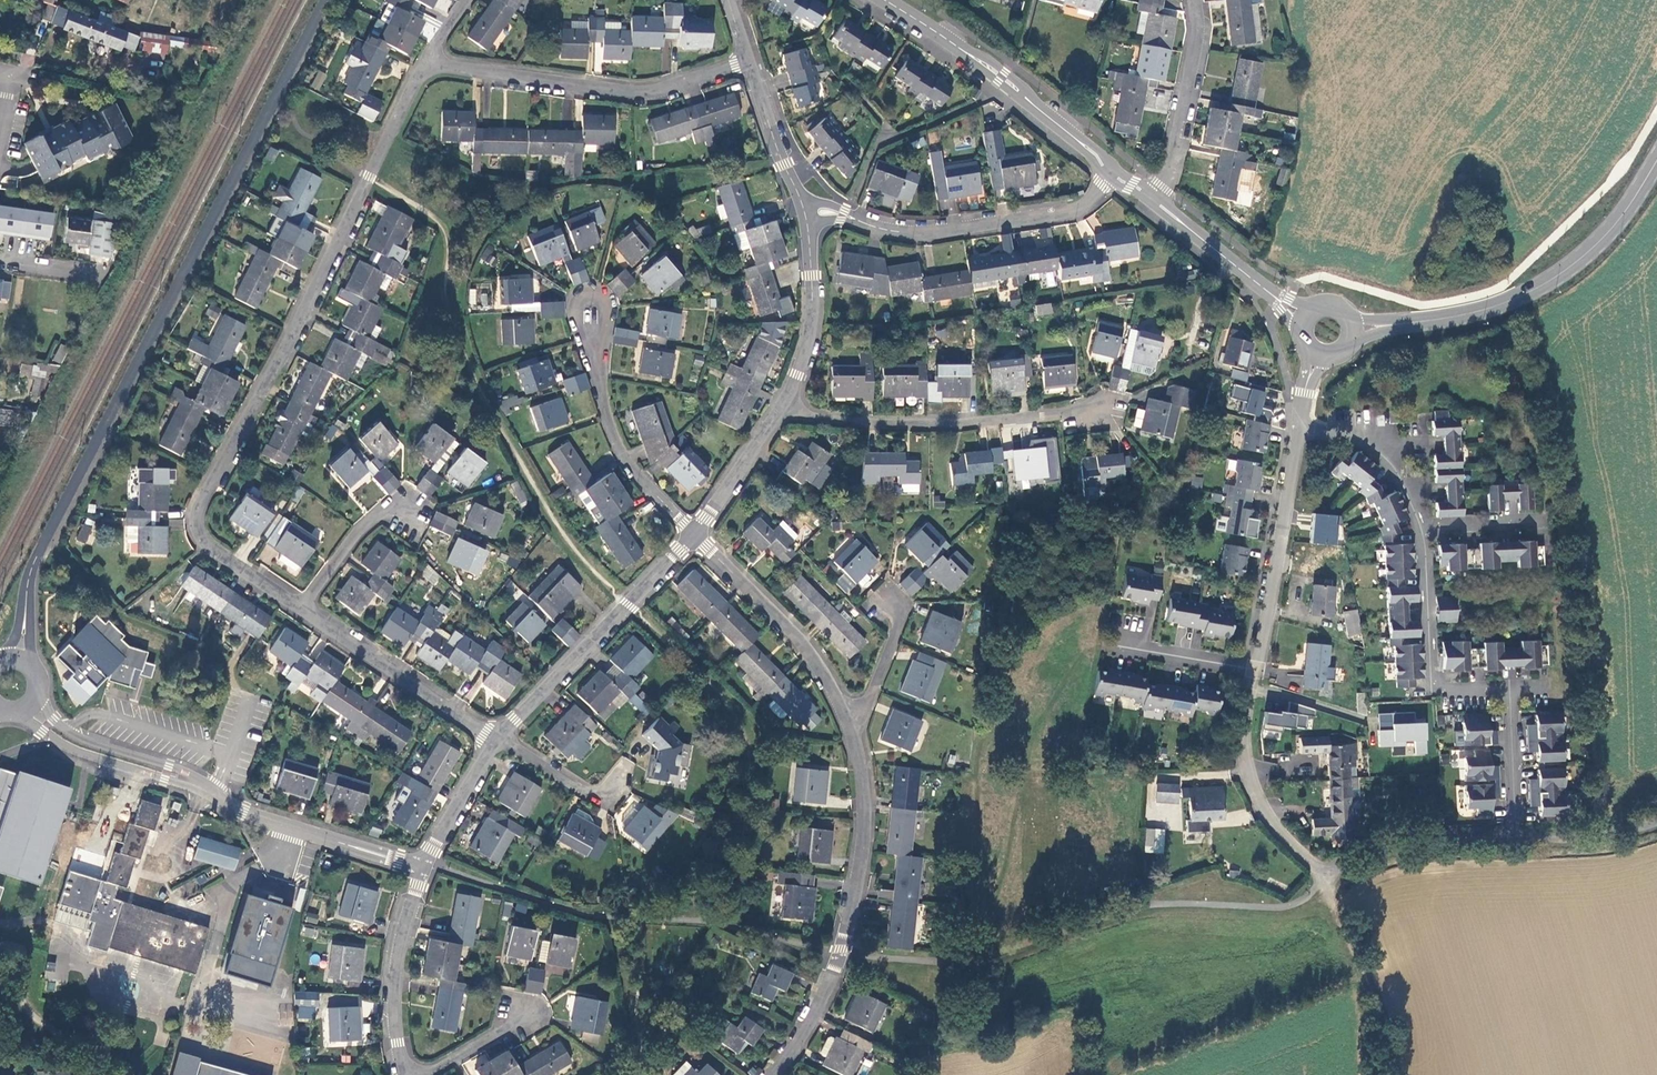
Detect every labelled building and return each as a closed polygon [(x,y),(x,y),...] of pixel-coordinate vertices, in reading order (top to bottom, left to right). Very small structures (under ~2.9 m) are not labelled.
[(415,39),(424,22),(407,13),(410,7),(397,0),(387,0),(386,2),(388,4),(379,21),(387,25),(415,39)] [(417,10),(420,3),(415,0),(413,0),(410,7),(417,10)] [(435,0),(415,0),(420,3),(431,8),(435,0)] [(512,13),(493,0),(467,37),(486,51),(512,13)] [(512,13),(522,0),(493,0),(512,13)] [(790,19),(801,0),(770,0),(785,9),(782,14),(790,19)] [(790,19),(799,23),(801,18),(816,27),(827,7),(814,0),(801,0),(790,19)] [(1064,5),(1096,14),(1099,0),(1065,0),(1064,5)] [(1139,3),(1162,8),(1164,0),(1139,0),(1139,3)] [(1260,0),(1226,0),(1232,47),(1255,44),(1255,42),(1251,5),(1258,4),(1261,3),(1260,0)] [(1142,45),(1171,50),(1177,19),(1161,15),(1162,8),(1139,3),(1137,11),(1141,12),(1149,13),(1146,28),(1142,45)] [(1262,42),(1258,4),(1251,5),(1255,42),(1262,42)] [(42,19),(50,21),(52,16),(55,9),(47,5),(42,19)] [(671,28),(671,5),(664,5),(664,19),(631,18),(630,32),(630,46),(662,47),(663,36),(663,28),(671,28)] [(680,5),(671,5),(671,28),(678,29),(678,36),(678,47),(680,47),(684,51),(689,51),(692,47),(711,47),(712,23),(699,22),(696,19),(680,19),(680,5)] [(56,6),(55,9),(52,16),(65,21),(67,16),(65,15),(67,10),(56,6)] [(63,27),(62,29),(119,51),(121,47),(123,40),(132,43),(135,35),(113,28),(97,22),(67,10),(65,15),(67,16),(65,21),(63,27)] [(97,22),(113,28),(117,18),(101,12),(97,22)] [(1138,26),(1146,28),(1149,13),(1141,12),(1138,26)] [(50,21),(49,22),(63,27),(65,21),(52,16),(50,21)] [(587,42),(595,42),(596,20),(588,19),(588,23),(588,31),(571,31),(559,31),(559,58),(587,58),(587,42)] [(602,59),(630,60),(630,46),(630,32),(620,32),(603,31),(603,23),(603,20),(596,20),(595,42),(602,42),(602,59)] [(571,22),(571,31),(588,31),(588,23),(571,22)] [(854,60),(868,36),(845,22),(833,40),(849,50),(846,55),(854,60)] [(603,31),(620,32),(620,24),(603,23),(603,31)] [(406,56),(415,39),(387,25),(379,41),(369,36),(365,43),(386,53),(389,47),(406,56)] [(136,50),(167,54),(168,45),(169,37),(142,32),(138,37),(137,36),(136,50)] [(854,60),(851,64),(858,68),(864,59),(880,70),(892,51),(868,36),(854,60)] [(168,45),(220,53),(222,44),(169,37),(168,45)] [(123,40),(121,47),(129,50),(132,43),(123,40)] [(386,53),(365,43),(360,52),(352,68),(344,84),(347,86),(343,94),(362,104),(366,96),(365,95),(386,53)] [(1109,72),(1107,79),(1114,81),(1146,87),(1147,87),(1148,80),(1156,82),(1164,83),(1171,50),(1142,45),(1136,77),(1109,72)] [(352,68),(360,52),(353,48),(345,64),(352,68)] [(782,55),(789,81),(816,73),(814,65),(808,67),(803,48),(782,55)] [(914,97),(929,73),(908,59),(895,78),(909,88),(907,92),(914,97)] [(1239,60),(1230,105),(1254,109),(1263,64),(1239,60)] [(318,87),(325,75),(317,71),(310,83),(318,87)] [(816,73),(789,81),(796,108),(818,102),(813,83),(819,82),(816,73)] [(953,87),(929,73),(914,97),(922,102),(925,97),(940,107),(953,87)] [(1147,87),(1155,89),(1156,82),(1148,80),(1147,87)] [(1136,137),(1147,87),(1146,87),(1114,81),(1112,90),(1121,92),(1113,132),(1136,137)] [(974,90),(969,98),(975,101),(979,93),(974,90)] [(734,94),(694,107),(705,141),(705,142),(712,140),(713,136),(710,126),(741,116),(734,94)] [(936,113),(940,107),(925,97),(922,102),(921,104),(936,113)] [(134,138),(114,100),(26,144),(39,172),(34,174),(40,188),(131,143),(134,138)] [(1230,105),(1221,103),(1220,111),(1228,113),(1230,105)] [(1210,109),(1207,127),(1237,133),(1241,115),(1261,119),(1262,111),(1254,109),(1230,105),(1228,113),(1220,111),(1210,109)] [(705,141),(694,107),(650,122),(657,143),(691,132),(695,144),(705,141)] [(481,153),(481,129),(473,129),(474,113),(441,112),(440,140),(473,142),(472,171),(480,175),(481,153)] [(1297,126),(1298,119),(1288,115),(1286,124),(1297,126)] [(582,133),(574,132),(573,177),(581,178),(582,144),(614,145),(614,117),(582,116),(582,133)] [(824,152),(846,134),(841,127),(836,131),(824,117),(807,131),(824,152)] [(1222,149),(1220,156),(1249,162),(1251,155),(1233,151),(1237,133),(1207,127),(1203,145),(1222,149)] [(527,131),(481,129),(481,153),(527,154),(527,131)] [(574,132),(527,131),(527,154),(565,155),(565,178),(573,178),(573,177),(574,132)] [(983,134),(993,192),(1035,185),(1033,171),(1031,162),(1030,154),(998,159),(997,156),(1004,154),(1000,131),(983,134)] [(858,147),(846,134),(824,152),(845,177),(854,169),(852,165),(859,159),(853,152),(858,147)] [(1282,142),(1295,144),(1296,137),(1284,135),(1282,142)] [(940,152),(929,153),(931,170),(942,168),(940,152)] [(711,158),(712,165),(730,160),(729,156),(723,158),(722,154),(711,158)] [(1254,173),(1256,164),(1249,162),(1220,156),(1216,175),(1216,181),(1212,197),(1235,202),(1242,170),(1254,173)] [(918,177),(906,172),(879,161),(868,189),(895,200),(896,198),(908,202),(918,177)] [(981,194),(976,163),(943,168),(942,168),(931,170),(936,200),(948,199),(981,194)] [(279,209),(300,220),(321,179),(300,167),(279,209)] [(1283,187),(1288,173),(1289,171),(1278,168),(1274,183),(1283,187)] [(538,171),(526,171),(525,181),(537,182),(538,171)] [(753,219),(740,180),(718,187),(731,227),(753,219)] [(21,237),(25,209),(0,206),(0,234),(21,237)] [(413,219),(388,206),(368,247),(374,251),(380,255),(377,261),(399,273),(403,266),(398,264),(392,260),(398,247),(413,219)] [(126,211),(93,207),(92,221),(68,217),(64,242),(88,245),(87,255),(112,258),(116,231),(124,233),(126,211)] [(21,237),(49,240),(55,213),(25,209),(21,237)] [(297,227),(300,220),(279,209),(275,216),(278,218),(285,222),(277,238),(305,253),(313,236),(297,227)] [(576,251),(600,242),(588,213),(565,221),(576,251)] [(762,217),(753,219),(755,227),(764,224),(762,217)] [(269,235),(277,238),(285,222),(278,218),(269,235)] [(755,227),(753,219),(731,227),(733,235),(743,231),(749,248),(779,238),(774,221),(764,224),(755,227)] [(562,257),(574,285),(581,283),(572,262),(558,225),(528,236),(539,265),(562,257)] [(630,265),(654,244),(638,225),(614,246),(630,265)] [(692,226),(687,230),(691,234),(692,237),(710,232),(709,226),(695,230),(692,226)] [(1097,250),(1102,283),(1110,282),(1107,261),(1139,256),(1134,228),(1102,233),(1104,241),(1104,249),(1097,250)] [(743,231),(733,235),(739,251),(749,248),(743,231)] [(1094,234),(1095,242),(1097,250),(1104,249),(1104,241),(1102,233),(1094,234)] [(1002,236),(1005,255),(1013,253),(1010,235),(1002,236)] [(296,269),(305,253),(277,238),(268,255),(246,243),(243,250),(251,254),(276,267),(279,260),(287,264),(296,269)] [(785,256),(779,238),(749,248),(755,266),(744,270),(746,276),(769,269),(767,262),(776,259),(785,256)] [(1017,277),(1055,271),(1059,270),(1056,257),(1055,246),(1013,253),(1017,277)] [(392,260),(398,264),(405,251),(398,247),(392,260)] [(487,247),(480,257),(490,265),(497,255),(487,247)] [(1093,284),(1102,283),(1097,250),(1056,257),(1059,270),(1060,281),(1092,277),(1093,284)] [(374,251),(370,258),(377,261),(380,255),(374,251)] [(870,289),(874,258),(841,253),(837,284),(870,289)] [(1014,287),(1019,286),(1017,277),(1013,253),(1005,255),(967,260),(969,272),(971,284),(996,280),(1012,277),(1014,287)] [(254,308),(276,267),(251,254),(249,258),(253,260),(251,264),(247,273),(234,297),(254,308)] [(657,295),(670,284),(680,274),(681,274),(664,256),(641,276),(657,295)] [(377,261),(370,258),(366,265),(373,269),(377,261)] [(886,269),(885,259),(874,258),(870,289),(869,293),(874,294),(875,284),(889,286),(886,269)] [(572,262),(581,283),(588,280),(580,259),(572,262)] [(778,266),(776,259),(767,262),(769,269),(778,266)] [(239,269),(247,273),(251,264),(244,260),(239,269)] [(276,267),(283,271),(287,264),(279,260),(276,267)] [(360,262),(345,290),(357,296),(370,303),(378,287),(385,274),(391,278),(404,285),(408,277),(399,273),(377,261),(373,269),(366,265),(360,262)] [(924,302),(931,301),(928,278),(921,279),(918,264),(886,269),(889,286),(890,297),(907,294),(922,291),(924,301),(924,302)] [(702,284),(712,281),(708,266),(697,270),(702,284)] [(769,269),(746,276),(750,287),(754,297),(760,316),(782,309),(769,269)] [(608,284),(612,290),(629,276),(625,270),(608,284)] [(931,301),(973,294),(972,290),(971,284),(969,272),(928,278),(931,301)] [(385,274),(378,287),(385,290),(391,278),(385,274)] [(680,274),(670,284),(674,288),(684,279),(680,274)] [(629,276),(612,290),(617,296),(634,282),(629,276)] [(511,304),(532,303),(531,279),(500,280),(501,305),(511,304)] [(971,284),(972,290),(996,286),(996,280),(971,284)] [(0,281),(0,299),(9,300),(12,282),(0,281)] [(874,294),(890,297),(889,286),(875,284),(874,294)] [(1194,286),(1181,287),(1181,296),(1194,296),(1194,286)] [(754,297),(750,287),(742,289),(746,300),(754,297)] [(922,291),(907,294),(908,303),(924,301),(922,291)] [(375,324),(382,309),(370,303),(357,296),(342,325),(349,329),(356,332),(352,339),(374,351),(378,343),(375,341),(368,338),(375,324)] [(1022,298),(1024,306),(1030,305),(1030,303),(1032,303),(1032,296),(1022,298)] [(563,309),(563,301),(541,303),(541,311),(563,309)] [(541,311),(541,303),(532,303),(511,304),(512,312),(541,311)] [(210,304),(205,314),(214,319),(220,309),(210,304)] [(1052,314),(1050,304),(1034,306),(1036,316),(1052,314)] [(564,317),(563,309),(541,311),(541,319),(564,317)] [(677,339),(681,315),(651,309),(647,333),(677,339)] [(196,353),(225,367),(245,326),(225,315),(209,348),(191,339),(187,348),(196,353)] [(900,315),(893,315),(894,325),(908,325),(908,318),(900,318),(900,315)] [(534,343),(532,319),(502,321),(503,346),(534,343)] [(728,374),(758,389),(778,348),(785,322),(762,323),(758,338),(743,369),(733,364),(728,374)] [(1115,358),(1123,327),(1099,322),(1091,353),(1115,358)] [(382,328),(375,324),(368,338),(375,341),(382,328)] [(944,325),(935,326),(937,337),(947,335),(944,325)] [(614,335),(636,340),(638,332),(616,328),(614,335)] [(349,329),(346,336),(352,339),(356,332),(349,329)] [(1121,368),(1129,370),(1150,375),(1154,372),(1155,368),(1131,362),(1138,331),(1130,330),(1121,368)] [(1224,354),(1222,364),(1247,371),(1253,345),(1241,341),(1243,333),(1231,330),(1224,354)] [(1131,362),(1155,368),(1157,360),(1159,361),(1161,357),(1158,357),(1159,353),(1160,345),(1162,337),(1138,331),(1131,362)] [(635,348),(636,340),(614,335),(613,344),(635,348)] [(352,339),(346,336),(342,343),(349,346),(352,339)] [(368,356),(371,358),(374,351),(352,339),(349,346),(342,343),(335,339),(320,368),(331,374),(346,381),(355,363),(360,352),(368,356)] [(374,351),(387,357),(390,349),(378,343),(374,351)] [(62,363),(69,349),(62,344),(54,359),(62,363)] [(674,354),(644,349),(639,373),(670,378),(674,354)] [(389,367),(396,361),(387,357),(374,351),(371,358),(389,367)] [(363,367),(368,356),(360,352),(355,363),(363,367)] [(201,386),(229,400),(238,383),(229,379),(221,374),(225,367),(196,353),(193,360),(203,365),(209,369),(202,384),(201,386)] [(863,401),(873,401),(873,354),(861,354),(862,367),(832,367),(832,397),(863,397),(863,401)] [(1024,374),(1031,372),(1029,354),(1021,355),(1022,360),(988,363),(992,394),(1007,391),(1017,390),(1018,394),(1026,393),(1024,374)] [(1073,356),(1041,359),(1045,389),(1075,386),(1073,356)] [(717,362),(707,357),(705,363),(725,373),(729,365),(727,363),(718,360),(717,362)] [(547,360),(517,370),(525,393),(555,383),(547,360)] [(310,363),(289,404),(310,415),(331,374),(320,368),(310,363)] [(195,381),(202,384),(209,369),(203,365),(195,381)] [(41,378),(43,367),(34,366),(32,375),(35,376),(31,395),(37,396),(41,378)] [(915,397),(926,397),(926,366),(915,366),(883,366),(883,396),(905,397),(915,397)] [(969,397),(969,366),(936,366),(936,396),(969,397)] [(1108,388),(1116,390),(1121,368),(1113,366),(1108,388)] [(1213,366),(1210,373),(1213,374),(1220,376),(1246,383),(1248,375),(1233,371),(1233,372),(1218,368),(1219,367),(1213,366)] [(229,379),(233,371),(225,367),(221,374),(229,379)] [(1121,368),(1116,390),(1124,392),(1129,370),(1121,368)] [(584,373),(563,380),(565,388),(586,381),(584,373)] [(738,431),(758,389),(728,374),(724,384),(733,388),(717,421),(738,431)] [(1215,397),(1220,376),(1213,374),(1207,395),(1215,397)] [(586,381),(565,388),(567,395),(589,388),(586,381)] [(1220,381),(1216,397),(1256,408),(1259,397),(1232,391),(1234,385),(1220,381)] [(1164,403),(1148,399),(1141,431),(1171,438),(1179,406),(1190,409),(1194,390),(1172,385),(1168,387),(1164,403)] [(221,416),(229,400),(201,386),(193,402),(183,397),(181,391),(175,387),(169,398),(171,399),(180,404),(201,414),(204,408),(221,416)] [(915,397),(905,397),(905,402),(908,406),(912,406),(915,403),(915,397)] [(567,422),(560,398),(530,408),(538,431),(567,422)] [(169,403),(177,409),(180,404),(171,399),(169,403)] [(506,400),(498,404),(501,410),(510,407),(506,400)] [(632,411),(650,464),(656,458),(670,444),(672,442),(674,441),(660,401),(632,411)] [(179,456),(201,414),(180,404),(177,409),(159,445),(179,456)] [(310,415),(289,404),(285,412),(280,410),(276,412),(274,418),(275,422),(279,424),(277,428),(269,446),(267,444),(262,454),(282,465),(287,455),(288,456),(300,433),(306,422),(313,425),(317,418),(310,415)] [(510,407),(501,410),(505,417),(513,412),(510,407)] [(15,426),(16,410),(0,408),(0,425),(15,426)] [(20,429),(26,430),(29,412),(23,411),(20,429)] [(1463,517),(1459,422),(1448,422),(1448,413),(1435,413),(1435,422),(1432,422),(1433,437),(1444,436),(1445,457),(1434,457),(1435,484),(1446,483),(1447,504),(1436,504),(1436,518),(1463,517)] [(1266,434),(1267,425),(1244,419),(1239,449),(1261,453),(1264,434),(1266,434)] [(346,426),(338,420),(335,425),(343,430),(346,426)] [(313,425),(306,422),(300,433),(307,437),(313,425)] [(379,461),(379,462),(398,445),(378,423),(360,440),(379,461)] [(435,463),(453,439),(433,425),(416,448),(435,463)] [(330,439),(337,430),(332,427),(325,436),(330,439)] [(20,447),(28,430),(26,430),(20,429),(19,433),(13,444),(20,447)] [(681,434),(674,441),(672,442),(679,449),(687,441),(681,434)] [(437,473),(459,444),(453,439),(435,463),(430,469),(437,473)] [(522,441),(519,442),(523,448),(538,443),(537,440),(524,444),(522,441)] [(818,489),(832,470),(825,464),(831,455),(813,442),(805,455),(798,450),(782,471),(800,484),(804,479),(818,489)] [(571,489),(590,477),(568,443),(549,455),(571,489)] [(368,471),(373,477),(378,472),(373,466),(354,444),(349,449),(368,471)] [(670,444),(656,458),(688,491),(696,483),(698,481),(702,485),(708,479),(704,476),(709,470),(688,448),(678,456),(674,452),(677,450),(670,444)] [(1051,476),(1049,453),(1034,455),(1034,447),(1014,450),(1016,471),(1029,469),(1030,477),(1051,476)] [(349,488),(368,471),(349,449),(329,466),(349,488)] [(485,463),(465,449),(448,472),(467,487),(485,463)] [(992,473),(990,452),(964,455),(965,463),(950,464),(952,485),(974,483),(973,476),(992,473)] [(1415,678),(1423,678),(1422,644),(1409,643),(1408,637),(1419,637),(1418,621),(1408,622),(1406,602),(1417,602),(1417,586),(1405,586),(1405,578),(1414,578),(1412,543),(1398,544),(1398,534),(1399,533),(1395,522),(1408,515),(1397,491),(1384,497),(1379,488),(1370,480),(1379,468),(1358,452),(1349,463),(1343,457),(1331,473),(1338,478),(1342,473),(1361,489),(1359,492),(1366,498),(1369,505),(1373,503),(1383,526),(1379,528),(1382,536),(1383,546),(1385,586),(1387,586),(1390,645),(1394,646),(1395,679),(1397,679),(1397,687),(1416,686),(1415,678)] [(904,454),(878,454),(864,454),(860,484),(879,484),(879,475),(898,476),(898,484),(919,484),(919,463),(904,463),(904,454)] [(1104,477),(1124,476),(1122,455),(1096,457),(1096,464),(1082,466),(1084,489),(1105,487),(1104,477)] [(1227,486),(1225,496),(1250,500),(1251,491),(1257,491),(1258,481),(1257,480),(1259,464),(1235,460),(1233,471),(1235,473),(1233,486),(1227,486)] [(378,472),(384,467),(379,462),(379,461),(373,466),(378,472)] [(378,472),(394,489),(400,484),(384,467),(378,472)] [(416,487),(423,492),(437,473),(430,469),(416,487)] [(290,479),(300,483),(304,475),(294,470),(290,479)] [(388,495),(394,489),(378,472),(373,477),(372,477),(388,495)] [(595,483),(590,477),(571,489),(575,496),(584,490),(595,506),(621,489),(610,472),(595,483)] [(437,473),(423,492),(429,497),(443,478),(437,473)] [(1202,488),(1203,477),(1192,476),(1191,487),(1202,488)] [(526,499),(517,482),(511,486),(520,503),(526,499)] [(1533,511),(1532,485),(1518,486),(1518,482),(1501,482),(1501,486),(1488,487),(1489,513),(1503,513),(1502,502),(1519,501),(1519,512),(1533,511)] [(150,511),(158,511),(166,512),(167,483),(140,483),(139,511),(126,511),(126,518),(150,518),(150,511)] [(562,486),(549,494),(554,500),(566,492),(562,486)] [(631,504),(621,489),(595,506),(605,521),(596,527),(600,534),(619,521),(615,514),(631,504)] [(275,512),(247,493),(230,519),(257,537),(275,512)] [(1213,494),(1212,501),(1223,503),(1224,495),(1213,494)] [(939,496),(933,496),(932,507),(944,508),(944,502),(939,502),(939,496)] [(1223,533),(1248,537),(1253,539),(1256,524),(1252,519),(1254,511),(1248,510),(1250,500),(1225,496),(1224,507),(1230,508),(1227,521),(1225,522),(1223,533)] [(501,515),(476,503),(465,526),(491,538),(501,515)] [(433,520),(454,529),(458,522),(437,512),(433,520)] [(1312,514),(1309,543),(1334,545),(1336,525),(1342,526),(1340,516),(1312,514)] [(283,517),(267,543),(283,554),(300,566),(301,567),(319,542),(283,517)] [(165,527),(158,527),(150,526),(150,518),(126,518),(126,526),(132,526),(138,527),(138,543),(138,554),(165,555),(165,527)] [(158,527),(158,518),(150,518),(150,526),(158,527)] [(767,546),(785,564),(795,554),(788,547),(793,541),(792,541),(799,535),(784,520),(772,532),(758,518),(743,533),(761,552),(767,546)] [(86,520),(83,526),(91,529),(94,522),(86,520)] [(451,536),(454,529),(433,520),(430,526),(451,536)] [(642,555),(619,521),(600,534),(623,568),(642,555)] [(924,561),(929,567),(941,554),(950,545),(927,523),(905,545),(923,563),(924,561)] [(91,529),(83,526),(76,539),(83,543),(91,529)] [(484,552),(459,540),(448,563),(474,574),(484,552)] [(865,573),(878,560),(856,540),(834,561),(855,583),(856,582),(865,573)] [(374,574),(369,580),(389,595),(394,588),(384,580),(401,558),(378,542),(361,564),(374,574)] [(1543,567),(1543,548),(1534,548),(1534,543),(1479,544),(1479,550),(1463,550),(1463,545),(1438,546),(1438,567),(1446,567),(1446,572),(1464,571),(1464,569),(1480,569),(1480,571),(1497,570),(1497,563),(1517,563),(1517,569),(1535,569),(1535,567),(1543,567)] [(1224,544),(1219,573),(1239,576),(1241,577),(1245,558),(1246,558),(1247,549),(1224,544)] [(934,573),(942,582),(951,591),(974,570),(956,551),(947,561),(934,573)] [(300,566),(283,554),(278,560),(295,572),(300,566)] [(922,573),(928,579),(931,576),(939,584),(942,582),(934,573),(947,561),(941,554),(929,567),(922,573)] [(506,564),(516,568),(519,562),(509,557),(506,564)] [(1162,576),(1164,564),(1154,562),(1152,574),(1162,576)] [(434,584),(441,575),(427,565),(421,575),(434,584)] [(220,612),(233,593),(194,567),(181,586),(220,612)] [(570,600),(580,588),(558,567),(534,592),(556,613),(570,600)] [(900,583),(906,589),(922,573),(917,568),(900,583)] [(677,586),(711,619),(727,603),(693,570),(677,586)] [(865,573),(856,582),(861,586),(870,577),(865,573)] [(922,573),(906,589),(912,595),(928,579),(922,573)] [(1148,599),(1157,601),(1162,576),(1152,574),(1152,575),(1151,581),(1138,578),(1136,576),(1124,574),(1121,597),(1137,600),(1137,603),(1147,605),(1148,599)] [(784,591),(817,625),(833,609),(800,575),(784,591)] [(389,595),(369,580),(365,586),(352,576),(336,598),(359,615),(375,593),(384,601),(389,595)] [(515,597),(521,591),(511,581),(505,587),(515,597)] [(1331,617),(1334,587),(1314,585),(1311,615),(1331,617)] [(271,618),(233,593),(220,612),(259,638),(271,618)] [(1184,627),(1193,628),(1197,603),(1170,598),(1166,621),(1184,624),(1184,627)] [(1436,609),(1456,608),(1456,599),(1436,600),(1436,609)] [(529,643),(546,624),(523,603),(506,621),(529,643)] [(727,603),(711,619),(744,652),(752,644),(760,636),(727,603)] [(1213,635),(1229,638),(1233,614),(1224,612),(1221,614),(1208,611),(1208,605),(1197,603),(1193,628),(1203,630),(1203,635),(1212,637),(1213,635)] [(441,604),(437,610),(445,616),(450,608),(441,604)] [(413,633),(419,638),(437,610),(429,605),(424,612),(426,613),(420,623),(396,607),(380,631),(404,647),(409,640),(413,633)] [(833,609),(817,625),(849,658),(866,641),(848,623),(840,615),(833,609)] [(416,655),(439,670),(447,659),(463,635),(456,630),(453,635),(448,642),(432,633),(434,629),(439,622),(440,623),(445,616),(437,610),(419,638),(425,642),(421,648),(416,655)] [(1348,634),(1361,631),(1357,610),(1344,612),(1348,634)] [(840,615),(848,623),(852,620),(844,611),(840,615)] [(963,623),(934,611),(921,642),(950,654),(963,623)] [(1457,624),(1457,614),(1437,616),(1437,624),(1457,624)] [(143,663),(146,652),(127,646),(119,639),(122,636),(106,621),(103,624),(94,615),(72,638),(98,663),(98,666),(102,670),(106,670),(108,672),(109,673),(107,679),(115,681),(114,683),(133,689),(136,679),(130,678),(132,669),(139,670),(141,662),(143,663)] [(557,626),(573,641),(579,635),(563,620),(557,626)] [(568,647),(573,641),(557,626),(552,631),(568,647)] [(292,682),(305,661),(299,657),(303,651),(309,643),(285,628),(269,651),(288,664),(292,667),(285,677),(292,682)] [(448,642),(453,635),(442,628),(434,629),(432,633),(448,642)] [(409,640),(415,644),(419,638),(413,633),(409,640)] [(499,645),(504,637),(500,634),(494,642),(499,645)] [(479,662),(485,666),(499,645),(494,642),(492,641),(485,651),(463,635),(447,659),(470,675),(475,667),(479,662)] [(621,670),(616,676),(634,693),(640,687),(631,679),(654,655),(634,636),(611,660),(615,664),(621,670)] [(505,649),(509,642),(504,637),(499,645),(505,649)] [(98,663),(72,638),(69,641),(105,676),(108,672),(106,670),(102,670),(98,666),(98,663)] [(415,644),(421,648),(425,642),(419,638),(415,644)] [(1548,665),(1547,646),(1539,647),(1539,641),(1521,642),(1521,647),(1501,648),(1501,643),(1484,643),(1484,648),(1469,649),(1468,641),(1442,642),(1443,669),(1452,669),(1452,672),(1469,671),(1469,668),(1485,667),(1485,670),(1502,669),(1502,667),(1522,666),(1522,669),(1540,668),(1540,665),(1548,665)] [(1325,689),(1330,646),(1308,643),(1303,686),(1325,689)] [(744,652),(735,660),(748,672),(762,688),(758,692),(753,697),(759,702),(768,693),(785,677),(752,644),(744,652)] [(506,650),(505,649),(499,645),(485,666),(491,670),(489,675),(483,684),(506,698),(521,675),(499,660),(506,650)] [(305,661),(309,655),(303,651),(299,657),(305,661)] [(312,666),(305,661),(292,682),(287,688),(294,693),(306,676),(318,684),(310,696),(320,703),(322,700),(335,682),(344,667),(321,652),(316,660),(312,666)] [(947,663),(920,652),(916,661),(914,660),(901,691),(930,703),(947,663)] [(316,660),(309,655),(305,661),(312,666),(316,660)] [(475,667),(482,671),(485,666),(479,662),(475,667)] [(292,667),(288,664),(281,674),(285,677),(292,667)] [(615,664),(609,669),(616,676),(621,670),(615,664)] [(485,666),(482,671),(489,675),(491,670),(485,666)] [(139,670),(132,669),(130,678),(136,679),(139,670)] [(609,669),(604,675),(611,682),(616,676),(609,669)] [(1113,674),(1098,670),(1094,694),(1102,696),(1105,693),(1118,695),(1122,672),(1113,670),(1113,674)] [(600,671),(578,694),(598,714),(613,698),(620,690),(628,699),(646,716),(652,709),(634,693),(616,676),(611,682),(604,675),(600,671)] [(762,688),(748,672),(743,678),(758,692),(762,688)] [(1132,673),(1122,672),(1118,695),(1131,697),(1133,701),(1143,702),(1146,684),(1147,679),(1131,676),(1132,673)] [(817,710),(785,677),(768,693),(800,726),(803,724),(814,712),(817,710)] [(373,708),(335,682),(322,700),(350,720),(345,729),(354,735),(373,708)] [(1154,707),(1167,709),(1171,685),(1162,684),(1161,687),(1146,684),(1143,702),(1142,708),(1151,710),(1154,707)] [(1207,714),(1217,715),(1220,691),(1205,689),(1205,686),(1196,684),(1195,693),(1192,708),(1205,710),(1207,714)] [(1182,715),(1191,716),(1192,708),(1195,693),(1180,690),(1180,687),(1171,685),(1167,709),(1180,712),(1182,715)] [(621,706),(628,699),(620,690),(613,698),(621,706)] [(1366,716),(1366,703),(1365,693),(1357,694),(1358,713),(1366,716)] [(1289,702),(1287,712),(1278,711),(1278,714),(1264,712),(1262,729),(1281,732),(1282,727),(1293,729),(1293,726),(1305,728),(1307,716),(1314,717),(1315,710),(1293,703),(1289,702)] [(568,758),(573,753),(578,758),(581,758),(591,748),(591,744),(586,739),(591,734),(587,730),(594,722),(576,705),(546,736),(557,747),(554,751),(559,756),(562,752),(568,758)] [(1396,719),(1429,715),(1429,707),(1395,711),(1396,719)] [(411,733),(373,708),(354,735),(364,742),(370,733),(399,753),(411,733)] [(910,752),(923,721),(894,709),(882,740),(910,752)] [(814,712),(803,724),(810,731),(821,719),(814,712)] [(1489,731),(1488,713),(1465,714),(1465,723),(1462,723),(1463,746),(1483,746),(1490,745),(1498,745),(1498,735),(1489,736),(1489,731)] [(1561,737),(1561,716),(1536,717),(1536,725),(1536,729),(1526,730),(1526,739),(1561,737)] [(691,745),(681,743),(672,735),(680,727),(675,722),(669,728),(659,718),(643,735),(655,746),(648,778),(664,781),(665,774),(676,776),(679,764),(686,766),(691,745)] [(598,726),(594,722),(587,730),(591,734),(598,726)] [(1330,779),(1349,778),(1348,760),(1357,760),(1356,743),(1328,745),(1328,737),(1299,738),(1300,747),(1300,752),(1328,752),(1330,779)] [(1562,761),(1561,737),(1526,739),(1527,748),(1537,748),(1537,752),(1538,762),(1544,761),(1562,761)] [(440,741),(417,781),(437,793),(460,752),(440,741)] [(1491,766),(1490,749),(1484,749),(1471,750),(1472,758),(1464,759),(1465,782),(1493,780),(1499,780),(1499,770),(1491,770),(1491,766)] [(318,769),(286,760),(277,789),(309,799),(318,769)] [(1348,760),(1349,778),(1358,778),(1357,760),(1348,760)] [(897,766),(893,808),(916,810),(920,769),(897,766)] [(829,771),(798,768),(794,801),(826,804),(829,771)] [(39,884),(41,879),(70,788),(17,771),(16,774),(0,769),(0,872),(39,884)] [(1529,785),(1530,793),(1564,792),(1563,770),(1544,771),(1538,771),(1539,780),(1539,785),(1529,785)] [(321,791),(332,794),(329,805),(361,815),(370,785),(327,772),(321,791)] [(417,781),(403,773),(398,782),(411,790),(394,821),(413,833),(437,793),(417,781)] [(499,801),(511,808),(517,812),(525,816),(542,788),(515,773),(499,801)] [(1333,847),(1349,845),(1349,838),(1352,838),(1352,836),(1350,789),(1349,778),(1330,779),(1331,817),(1312,819),(1312,835),(1332,835),(1333,847)] [(1179,785),(1157,784),(1156,801),(1178,803),(1179,785)] [(1500,792),(1500,784),(1494,784),(1465,786),(1466,809),(1477,808),(1478,817),(1493,817),(1492,798),(1492,792),(1500,792)] [(1222,787),(1182,789),(1182,798),(1189,797),(1191,820),(1224,819),(1222,787)] [(1358,789),(1350,789),(1352,836),(1359,835),(1361,833),(1358,789)] [(1564,792),(1530,793),(1530,804),(1540,803),(1540,808),(1540,818),(1565,817),(1564,792)] [(144,845),(151,847),(156,831),(154,831),(161,806),(142,800),(134,825),(129,824),(123,843),(111,840),(99,878),(68,870),(61,892),(58,902),(90,912),(88,918),(93,920),(90,930),(86,945),(107,952),(109,947),(194,975),(209,928),(153,911),(113,898),(117,885),(126,888),(136,858),(139,860),(144,845)] [(769,810),(779,812),(779,802),(771,800),(769,810)] [(678,815),(656,805),(651,811),(644,806),(639,812),(625,829),(624,830),(648,850),(678,815)] [(685,806),(681,813),(688,816),(692,809),(685,806)] [(517,812),(511,808),(508,813),(514,817),(517,812)] [(578,808),(575,814),(593,825),(594,823),(590,815),(578,808)] [(625,829),(639,812),(634,808),(623,821),(623,827),(625,829)] [(888,854),(899,855),(911,857),(916,810),(893,808),(888,854)] [(526,829),(493,810),(472,847),(498,863),(515,835),(521,838),(526,829)] [(586,856),(587,855),(597,837),(601,829),(593,825),(575,814),(574,813),(559,840),(586,856)] [(548,831),(540,827),(536,833),(544,837),(548,831)] [(830,864),(833,831),(802,828),(799,861),(830,864)] [(1165,829),(1145,828),(1144,852),(1164,853),(1165,829)] [(156,831),(151,847),(153,848),(159,832),(156,831)] [(543,840),(531,833),(527,840),(539,847),(543,840)] [(597,837),(587,855),(597,860),(607,844),(597,837)] [(240,849),(201,838),(195,859),(235,870),(237,860),(240,849)] [(895,892),(894,901),(917,904),(922,858),(911,857),(899,855),(895,892)] [(816,887),(813,887),(795,885),(796,872),(779,870),(778,883),(785,884),(782,917),(813,920),(816,887)] [(813,887),(814,874),(796,872),(795,885),(813,887)] [(379,892),(348,883),(340,916),(369,924),(379,892)] [(637,888),(629,889),(629,896),(637,895),(637,888)] [(880,900),(894,901),(895,892),(881,891),(880,900)] [(457,893),(449,934),(472,939),(480,897),(457,893)] [(228,952),(231,953),(258,962),(252,981),(268,987),(292,909),(246,894),(228,952)] [(894,901),(889,948),(912,950),(917,904),(894,901)] [(54,917),(90,930),(93,920),(88,918),(90,912),(58,902),(54,917)] [(526,906),(515,902),(513,909),(524,913),(526,906)] [(512,906),(504,905),(501,920),(509,921),(512,906)] [(305,922),(314,925),(315,919),(306,916),(305,922)] [(530,960),(536,930),(511,925),(506,955),(530,960)] [(303,935),(315,938),(317,930),(304,927),(303,935)] [(550,942),(546,963),(571,968),(577,938),(552,933),(550,942)] [(425,956),(456,962),(460,944),(470,946),(472,939),(449,934),(447,941),(429,938),(425,956)] [(550,942),(542,940),(538,961),(546,963),(550,942)] [(364,948),(333,944),(329,978),(360,982),(364,948)] [(258,962),(231,953),(225,972),(252,981),(258,962)] [(438,986),(462,991),(464,984),(452,981),(456,962),(425,956),(421,975),(439,979),(438,986)] [(783,991),(792,972),(771,964),(766,976),(759,973),(750,993),(771,1001),(776,988),(783,991)] [(523,990),(532,992),(537,969),(528,967),(523,990)] [(537,969),(532,992),(539,994),(544,971),(537,969)] [(454,1032),(462,991),(438,986),(430,1028),(454,1032)] [(871,1032),(885,1003),(857,990),(843,1019),(871,1032)] [(318,994),(295,992),(295,1006),(318,1007),(318,994)] [(601,1035),(607,1002),(577,996),(570,1029),(601,1035)] [(293,999),(275,1000),(276,1027),(294,1026),(293,999)] [(930,1010),(915,1003),(911,1012),(926,1019),(930,1010)] [(360,1007),(328,1009),(330,1042),(362,1040),(360,1007)] [(708,1034),(717,1040),(730,1023),(721,1016),(708,1034)] [(717,1040),(735,1053),(743,1041),(750,1045),(762,1029),(744,1016),(736,1027),(730,1023),(717,1040)] [(858,1037),(842,1029),(838,1037),(854,1045),(858,1037)] [(288,1045),(236,1030),(231,1048),(283,1063),(288,1045)] [(838,1037),(835,1036),(834,1039),(825,1057),(821,1064),(843,1074),(851,1074),(864,1049),(868,1052),(872,1043),(858,1037),(854,1045),(838,1037)] [(825,1057),(834,1039),(830,1037),(827,1038),(820,1052),(821,1054),(825,1057)] [(523,1062),(530,1074),(549,1074),(571,1062),(559,1041),(523,1062)] [(490,1060),(499,1074),(530,1074),(523,1062),(516,1066),(507,1050),(490,1060)] [(177,1055),(172,1074),(256,1074),(177,1055)] [(490,1060),(474,1069),(477,1074),(499,1074),(490,1060)] [(691,1068),(685,1062),(673,1074),(684,1074),(691,1068)] [(707,1063),(697,1073),(691,1068),(684,1074),(718,1074),(707,1063)]
